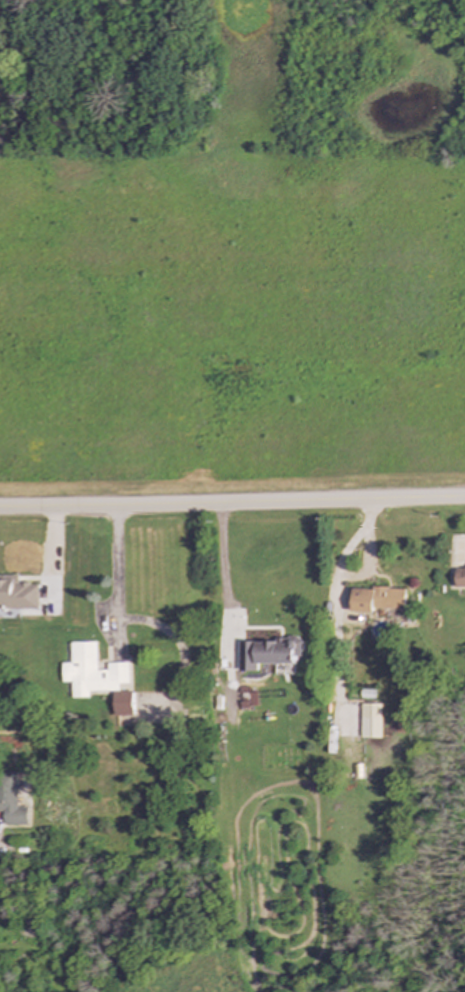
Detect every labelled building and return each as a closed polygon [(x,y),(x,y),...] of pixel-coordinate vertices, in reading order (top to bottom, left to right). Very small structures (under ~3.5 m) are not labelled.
[(42,611),(42,581),(0,581),(0,611),(42,611)] [(410,613),(410,590),(356,589),(356,612),(410,613)] [(262,665),(302,665),(302,642),(243,642),(243,672),(262,673),(262,665)] [(100,643),(74,643),(75,665),(65,665),(66,684),(75,683),(76,699),(94,699),(94,693),(134,692),(133,664),(111,665),(111,671),(101,671),(100,643)] [(136,715),(136,697),(119,697),(119,715),(136,715)] [(363,740),(383,740),(383,704),(363,704),(363,740)] [(21,773),(0,773),(0,812),(8,812),(8,827),(32,827),(32,809),(20,809),(21,773)]
